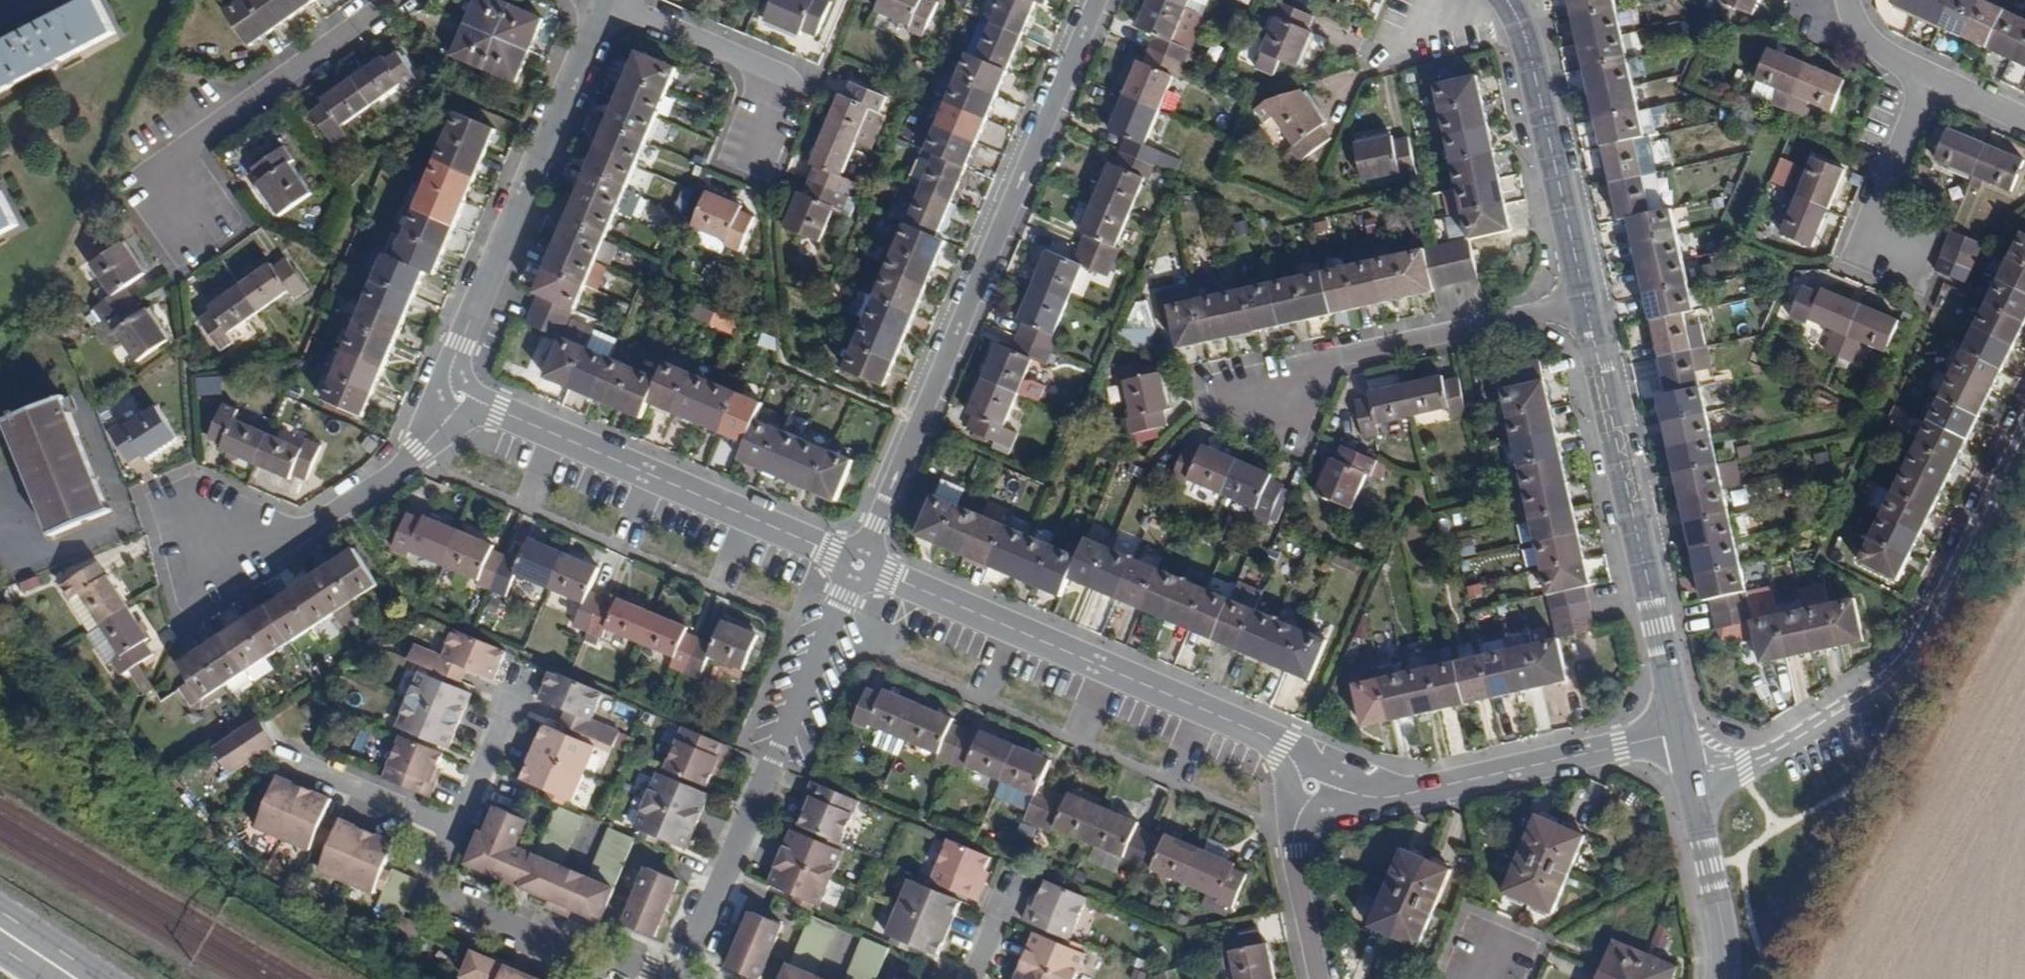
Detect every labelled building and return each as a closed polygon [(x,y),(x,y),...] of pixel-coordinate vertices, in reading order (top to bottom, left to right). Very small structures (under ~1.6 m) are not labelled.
[(118,31),(101,0),(94,0),(0,49),(0,92),(118,31)] [(225,11),(250,46),(272,31),(250,0),(241,0),(225,11)] [(272,31),(293,16),(281,0),(250,0),(272,31)] [(293,16),(314,1),(313,0),(281,0),(293,16)] [(466,24),(498,37),(511,5),(499,0),(476,0),(466,24)] [(765,22),(801,37),(803,32),(817,37),(832,3),(828,1),(829,0),(816,0),(816,1),(814,0),(774,0),(765,22)] [(876,11),(911,26),(909,31),(924,38),(939,3),(932,0),(881,0),(876,11)] [(993,24),(1023,37),(1037,3),(1029,0),(1003,0),(993,24)] [(1186,8),(1165,0),(1148,0),(1136,28),(1154,35),(1148,50),(1184,65),(1189,50),(1171,43),(1186,8)] [(1186,8),(1189,0),(1165,0),(1186,8)] [(1186,8),(1201,14),(1207,0),(1189,0),(1186,8)] [(1574,19),(1616,10),(1614,0),(1570,0),(1574,19)] [(1722,2),(1753,15),(1759,0),(1723,0),(1722,2)] [(1895,4),(1918,15),(1925,0),(1897,0),(1895,4)] [(1918,15),(1941,26),(1953,0),(1925,0),(1918,15)] [(1941,26),(1964,37),(1982,0),(1981,0),(1953,0),(1941,26)] [(1982,0),(1964,37),(1988,48),(2005,11),(1982,0)] [(511,5),(498,37),(530,51),(543,19),(511,5)] [(1616,10),(1574,19),(1580,44),(1622,35),(1616,10)] [(1988,48),(2011,59),(2024,29),(2024,21),(2005,11),(1988,48)] [(1273,76),(1279,61),(1298,68),(1313,33),(1278,18),(1256,69),(1273,76)] [(466,24),(452,56),(484,69),(498,37),(466,24)] [(993,24),(979,58),(1009,71),(1023,37),(993,24)] [(2011,59),(2024,65),(2024,29),(2011,59)] [(1622,35),(1580,44),(1585,70),(1627,61),(1622,35)] [(498,37),(484,69),(516,83),(530,51),(498,37)] [(1769,49),(1756,79),(1757,80),(1778,89),(1772,105),(1788,111),(1794,96),(1807,65),(1769,49)] [(1138,60),(1123,97),(1158,111),(1172,77),(1178,79),(1184,65),(1148,50),(1143,63),(1138,60)] [(384,56),(353,78),(371,104),(402,83),(409,92),(421,84),(400,52),(388,61),(384,56)] [(637,52),(627,76),(667,92),(677,68),(637,52)] [(969,54),(959,79),(999,96),(1009,71),(979,58),(969,54)] [(1627,61),(1585,70),(1591,96),(1633,87),(1627,61)] [(1807,65),(1794,96),(1788,111),(1808,119),(1812,109),(1807,107),(1809,102),(1833,112),(1846,81),(1807,65)] [(627,76),(617,100),(656,117),(667,92),(627,76)] [(1435,86),(1441,112),(1483,103),(1477,77),(1435,86)] [(353,78),(321,99),(324,104),(312,112),(334,144),(348,134),(341,125),(371,104),(353,78)] [(959,79),(949,103),(988,120),(999,96),(959,79)] [(1778,89),(1757,80),(1750,95),(1772,105),(1778,89)] [(852,83),(845,98),(841,96),(826,131),(856,144),(870,150),(883,118),(878,116),(880,112),(886,97),(852,83)] [(1633,87),(1591,96),(1597,121),(1639,112),(1633,87)] [(1255,111),(1266,124),(1274,117),(1295,145),(1290,149),(1301,162),(1331,139),(1322,127),(1326,123),(1301,90),(1267,100),(1255,111)] [(1123,97),(1109,131),(1126,138),(1120,152),(1155,167),(1161,152),(1144,145),(1158,111),(1123,97)] [(617,100),(606,124),(646,141),(656,117),(617,100)] [(949,103),(938,127),(978,144),(988,120),(949,103)] [(1441,112),(1447,138),(1489,128),(1483,103),(1441,112)] [(1651,109),(1639,112),(1645,138),(1647,137),(1657,135),(1651,109)] [(457,111),(447,136),(486,153),(497,128),(457,111)] [(1639,112),(1597,121),(1603,147),(1634,140),(1645,138),(1639,112)] [(606,124),(596,149),(636,166),(646,141),(606,124)] [(938,127),(928,152),(937,156),(967,169),(978,144),(938,127)] [(1447,138),(1453,163),(1494,154),(1489,128),(1447,138)] [(1948,129),(1935,159),(1974,176),(1988,145),(1948,129)] [(826,131),(811,166),(816,168),(810,181),(844,196),(851,180),(842,177),(856,144),(826,131)] [(447,136),(437,160),(476,176),(486,153),(447,136)] [(1355,145),(1363,182),(1400,174),(1401,180),(1418,176),(1409,140),(1395,143),(1394,137),(1355,145)] [(1645,138),(1634,140),(1642,174),(1655,171),(1647,137),(1645,138)] [(1634,140),(1603,147),(1612,184),(1643,177),(1642,174),(1634,140)] [(1974,176),(1985,180),(2012,192),(2024,161),(1988,145),(1974,176)] [(262,181),(258,184),(280,216),(311,194),(289,164),(294,160),(284,147),(253,168),(262,181)] [(596,149),(586,173),(625,189),(636,166),(596,149)] [(1110,163),(1094,199),(1130,213),(1144,178),(1149,180),(1155,167),(1120,152),(1114,165),(1110,163)] [(1182,160),(1161,152),(1155,167),(1176,175),(1182,160)] [(1453,163),(1458,189),(1500,179),(1494,154),(1453,163)] [(937,156),(922,190),(952,203),(967,169),(937,156)] [(1788,187),(1796,163),(1779,158),(1771,182),(1788,187)] [(1813,158),(1797,196),(1828,209),(1844,170),(1813,158)] [(437,160),(426,184),(466,201),(476,176),(437,160)] [(586,173),(576,197),(615,214),(625,189),(586,173)] [(1657,174),(1643,177),(1651,213),(1665,210),(1657,174)] [(1985,180),(1974,176),(1970,185),(1980,190),(1985,180)] [(1643,177),(1612,184),(1620,221),(1629,218),(1651,213),(1643,177)] [(1458,189),(1464,214),(1506,205),(1500,179),(1458,189)] [(799,192),(784,226),(821,243),(835,211),(843,214),(850,198),(845,197),(844,196),(810,181),(804,195),(799,192)] [(426,184),(416,208),(455,225),(466,201),(426,184)] [(643,197),(625,189),(615,214),(632,221),(643,197)] [(1448,214),(1462,210),(1456,189),(1442,192),(1448,214)] [(20,225),(2,190),(0,192),(0,235),(20,225)] [(922,190),(908,225),(938,237),(952,203),(922,190)] [(1786,191),(1781,204),(1792,208),(1781,235),(1812,248),(1828,209),(1797,196),(1786,191)] [(708,193),(693,227),(727,241),(725,246),(741,252),(755,218),(741,212),(743,207),(708,193)] [(576,197),(565,221),(605,238),(615,214),(576,197)] [(850,198),(843,214),(849,217),(856,201),(850,198)] [(1094,199),(1080,233),(1086,235),(1080,250),(1114,264),(1120,249),(1115,248),(1130,213),(1094,199)] [(1464,214),(1469,236),(1469,240),(1474,239),(1511,230),(1506,205),(1464,214)] [(416,208),(406,232),(445,249),(455,225),(416,208)] [(1651,213),(1629,218),(1635,244),(1677,234),(1671,208),(1665,210),(1651,213)] [(595,262),(605,238),(565,221),(555,245),(595,262)] [(899,221),(889,246),(897,249),(907,224),(899,221)] [(908,225),(897,249),(936,266),(947,241),(938,237),(908,225)] [(1951,231),(1946,244),(1977,257),(1983,244),(1951,231)] [(406,232),(395,257),(426,270),(435,274),(445,249),(406,232)] [(2011,257),(2024,264),(2024,233),(2024,232),(2011,257)] [(1677,234),(1635,244),(1640,270),(1682,260),(1677,234)] [(1455,243),(1464,282),(1478,279),(1469,240),(1455,243)] [(122,243),(91,265),(113,295),(94,309),(103,322),(134,300),(125,288),(144,274),(122,243)] [(1440,246),(1449,286),(1464,282),(1455,243),(1440,246)] [(1946,244),(1940,257),(1972,271),(1977,257),(1946,244)] [(555,245),(545,269),(584,286),(596,291),(606,267),(595,262),(555,245)] [(897,249),(889,246),(879,270),(886,273),(897,249)] [(1426,250),(1434,289),(1449,286),(1440,246),(1426,250)] [(897,249),(886,273),(926,290),(936,266),(897,249)] [(1048,251),(1032,287),(1067,302),(1083,266),(1108,277),(1114,264),(1080,250),(1074,262),(1048,251)] [(1400,255),(1409,298),(1435,292),(1434,289),(1426,250),(1400,255)] [(386,253),(376,278),(415,294),(426,270),(395,257),(386,253)] [(1374,261),(1384,303),(1409,298),(1400,255),(1374,261)] [(1940,257),(1934,271),(1966,284),(1972,271),(1940,257)] [(2000,280),(2024,293),(2024,264),(2011,257),(2000,280)] [(272,263),(241,285),(259,312),(289,290),(295,298),(308,288),(287,258),(274,267),(272,263)] [(1682,260),(1640,270),(1646,295),(1688,285),(1682,260)] [(1349,267),(1358,309),(1384,303),(1374,261),(1349,267)] [(1323,273),(1332,314),(1358,309),(1349,267),(1323,273)] [(545,269),(534,293),(538,295),(574,310),(584,286),(545,269)] [(886,273),(876,298),(916,315),(926,290),(886,273)] [(1297,278),(1307,320),(1332,314),(1323,273),(1297,278)] [(376,278),(365,302),(405,319),(415,294),(376,278)] [(1272,284),(1281,326),(1307,320),(1297,278),(1272,284)] [(1216,279),(1191,285),(1195,301),(1220,295),(1217,283),(1216,279)] [(1230,280),(1217,283),(1220,295),(1232,293),(1230,280)] [(1988,304),(2024,322),(2024,293),(2000,280),(1988,304)] [(1246,290),(1255,332),(1281,326),(1272,284),(1246,290)] [(241,285),(210,307),(212,311),(200,319),(221,351),(234,341),(229,333),(259,312),(241,285)] [(1191,285),(1165,291),(1169,307),(1195,301),(1191,285)] [(1688,285),(1646,295),(1652,321),(1683,314),(1693,311),(1688,285)] [(1839,357),(1860,305),(1822,289),(1820,293),(1802,286),(1789,317),(1807,324),(1809,320),(1833,330),(1823,351),(1839,357)] [(1032,287),(1018,320),(1024,323),(1017,338),(1052,352),(1058,337),(1053,335),(1067,302),(1032,287)] [(1220,295),(1230,337),(1255,332),(1246,290),(1232,293),(1220,295)] [(1156,293),(1163,323),(1172,321),(1178,349),(1204,343),(1195,301),(1169,307),(1165,291),(1156,293)] [(538,295),(532,309),(568,324),(574,310),(538,295)] [(1195,301),(1204,343),(1230,337),(1220,295),(1195,301)] [(876,298),(866,323),(905,340),(916,315),(876,298)] [(147,310),(143,313),(134,300),(103,322),(95,328),(111,350),(123,341),(138,363),(169,341),(147,310)] [(365,302),(355,326),(395,343),(405,319),(365,302)] [(1976,328),(2014,347),(2024,326),(2024,322),(1988,304),(1976,328)] [(1860,305),(1839,357),(1852,363),(1861,341),(1886,352),(1899,321),(1860,305)] [(562,338),(568,324),(532,309),(526,323),(562,338)] [(1683,314),(1652,321),(1660,358),(1691,351),(1683,314)] [(866,323),(855,348),(895,365),(905,340),(866,323)] [(355,326),(345,351),(384,367),(395,343),(355,326)] [(562,338),(545,378),(570,388),(587,349),(594,333),(577,326),(570,342),(563,339),(562,338)] [(1976,328),(1964,350),(2003,370),(2014,347),(1976,328)] [(997,344),(982,380),(1017,395),(1032,359),(1046,365),(1052,352),(1017,338),(1012,350),(997,344)] [(1709,347),(1691,351),(1696,373),(1714,369),(1709,347)] [(855,348),(846,370),(886,387),(895,365),(855,348)] [(587,349),(570,388),(594,398),(611,359),(587,349)] [(1964,350),(1952,374),(1991,393),(2003,370),(1964,350)] [(345,351),(334,375),(374,392),(384,367),(345,351)] [(1691,351),(1660,358),(1668,394),(1700,387),(1696,373),(1691,351)] [(611,359),(594,398),(618,408),(634,369),(611,359)] [(1121,369),(1133,418),(1127,419),(1131,435),(1168,426),(1165,411),(1170,410),(1161,372),(1152,375),(1149,362),(1121,369)] [(659,379),(649,402),(674,413),(691,373),(666,363),(659,379)] [(634,369),(618,408),(642,418),(649,402),(659,379),(634,369)] [(691,373),(674,413),(698,423),(715,384),(691,373)] [(1952,374),(1941,397),(1979,417),(1991,393),(1952,374)] [(334,375),(324,399),(364,415),(374,392),(334,375)] [(1407,386),(1414,415),(1449,407),(1452,418),(1468,415),(1460,378),(1444,382),(1443,377),(1407,386)] [(1024,379),(1019,393),(1039,400),(1044,386),(1024,379)] [(982,380),(968,414),(972,415),(966,430),(1012,449),(1018,434),(1003,428),(1017,395),(982,380)] [(1503,389),(1509,416),(1551,407),(1545,380),(1503,389)] [(715,384),(698,423),(722,433),(739,394),(715,384)] [(1355,402),(1364,439),(1380,435),(1377,424),(1414,415),(1407,386),(1369,395),(1370,398),(1355,402)] [(1668,394),(1658,396),(1664,422),(1705,413),(1700,387),(1668,394)] [(739,394),(722,433),(746,444),(757,420),(763,404),(739,394)] [(80,434),(65,396),(4,421),(5,423),(7,422),(53,534),(50,535),(51,537),(112,512),(111,509),(108,510),(78,435),(80,434)] [(1941,397),(1929,421),(1967,440),(1979,417),(1941,397)] [(223,444),(221,449),(256,464),(269,435),(235,420),(239,410),(224,404),(209,438),(223,444)] [(122,424),(109,432),(129,464),(142,455),(145,460),(178,438),(157,406),(125,427),(122,424)] [(1509,416),(1514,442),(1556,432),(1551,407),(1509,416)] [(1705,413),(1664,422),(1669,447),(1711,438),(1705,413)] [(746,444),(740,460),(764,470),(781,431),(757,420),(746,444)] [(1929,421),(1917,444),(1956,463),(1967,440),(1929,421)] [(781,431),(764,470),(789,481),(805,441),(781,431)] [(1514,442),(1520,467),(1562,458),(1556,432),(1514,442)] [(269,435),(256,464),(291,479),(293,474),(307,480),(322,445),(307,439),(302,449),(269,435)] [(1711,438),(1669,447),(1675,473),(1717,463),(1711,438)] [(805,441),(789,481),(813,491),(829,451),(805,441)] [(1187,443),(1171,479),(1187,485),(1189,480),(1223,495),(1238,460),(1203,445),(1201,449),(1187,443)] [(1917,444),(1905,467),(1944,487),(1956,463),(1917,444)] [(1342,445),(1336,460),(1332,458),(1317,494),(1352,509),(1367,473),(1372,475),(1378,461),(1342,445)] [(829,451),(813,491),(837,501),(854,461),(829,451)] [(1520,467),(1526,493),(1568,483),(1562,458),(1520,467)] [(1238,460),(1223,495),(1256,509),(1251,522),(1266,527),(1285,485),(1271,479),(1273,475),(1238,460)] [(1378,461),(1372,475),(1382,480),(1389,465),(1378,461)] [(1717,463),(1675,473),(1681,498),(1723,489),(1717,463)] [(1905,467),(1893,491),(1932,510),(1944,487),(1905,467)] [(1526,493),(1531,518),(1573,509),(1568,483),(1526,493)] [(1723,489),(1681,498),(1687,524),(1728,515),(1723,489)] [(1893,491),(1882,514),(1920,534),(1932,510),(1893,491)] [(932,495),(915,535),(942,546),(958,506),(932,495)] [(982,516),(965,556),(989,566),(1006,526),(1013,510),(989,500),(982,516)] [(958,506),(942,546),(965,556),(982,516),(958,506)] [(1531,518),(1537,544),(1579,534),(1573,509),(1531,518)] [(1882,514),(1870,537),(1909,557),(1920,534),(1882,514)] [(409,556),(411,552),(445,566),(460,531),(425,517),(423,521),(409,515),(394,549),(409,556)] [(1728,515),(1687,524),(1692,550),(1734,541),(1728,515)] [(1006,526),(989,566),(1014,577),(1030,537),(1006,526)] [(460,531),(445,566),(479,580),(477,584),(492,590),(506,556),(493,551),(495,546),(460,531)] [(1537,544),(1543,570),(1585,560),(1579,534),(1537,544)] [(1461,556),(1476,553),(1473,536),(1458,539),(1461,556)] [(1030,537),(1014,577),(1038,587),(1054,547),(1030,537)] [(1870,537),(1858,561),(1897,580),(1909,557),(1870,537)] [(507,596),(516,574),(550,589),(565,554),(530,539),(520,562),(506,556),(492,590),(507,596)] [(1086,539),(1079,557),(1070,578),(1094,589),(1111,549),(1086,539)] [(1734,541),(1692,550),(1698,575),(1740,566),(1734,541)] [(1054,547),(1038,587),(1062,597),(1070,578),(1079,557),(1054,547)] [(1111,549),(1094,589),(1118,599),(1135,559),(1111,549)] [(355,550),(333,564),(357,600),(379,586),(355,550)] [(565,554),(550,589),(583,603),(573,626),(588,632),(603,598),(590,592),(600,569),(565,554)] [(1135,559),(1118,599),(1143,609),(1159,570),(1135,559)] [(1543,570),(1549,596),(1586,588),(1591,586),(1585,560),(1543,570)] [(335,614),(357,600),(333,564),(312,578),(335,614)] [(94,565),(63,585),(72,599),(69,601),(90,633),(102,625),(128,608),(108,576),(103,579),(94,565)] [(1740,566),(1698,575),(1704,601),(1711,599),(1746,592),(1740,566)] [(1159,570),(1143,609),(1167,620),(1184,580),(1159,570)] [(312,578),(290,592),(313,628),(335,614),(312,578)] [(1184,580),(1167,620),(1191,630),(1208,590),(1184,580)] [(1804,610),(1813,652),(1838,647),(1829,605),(1825,584),(1799,590),(1804,610)] [(1549,596),(1552,610),(1589,602),(1586,588),(1549,596)] [(1208,590),(1191,630),(1215,640),(1232,600),(1208,590)] [(1746,592),(1711,599),(1714,614),(1751,606),(1748,591),(1746,592)] [(290,592),(268,607),(291,643),(313,628),(290,592)] [(641,643),(653,613),(618,599),(616,603),(603,598),(588,632),(603,639),(607,629),(641,643)] [(1865,641),(1856,599),(1829,605),(1838,647),(1865,641)] [(1232,600),(1215,640),(1239,650),(1256,611),(1232,600)] [(1593,616),(1589,602),(1552,610),(1556,625),(1593,616)] [(1751,606),(1714,614),(1717,629),(1751,622),(1754,621),(1751,606)] [(268,607),(246,621),(269,657),(291,643),(268,607)] [(128,608),(102,625),(121,655),(112,661),(121,675),(129,671),(138,665),(153,654),(145,642),(149,639),(128,608)] [(1779,616),(1788,658),(1813,652),(1804,610),(1779,616)] [(1256,611),(1239,650),(1263,660),(1280,620),(1256,611)] [(653,613),(641,643),(675,657),(671,667),(685,674),(700,639),(687,633),(689,628),(653,613)] [(1596,631),(1593,616),(1556,625),(1559,639),(1596,631)] [(1751,622),(1761,664),(1788,658),(1779,616),(1756,621),(1754,621),(1751,622)] [(1280,620),(1263,660),(1287,670),(1304,631),(1280,620)] [(246,621),(224,635),(247,671),(269,657),(246,621)] [(700,639),(685,674),(700,679),(709,657),(745,671),(759,635),(724,621),(714,645),(700,639)] [(90,633),(87,635),(107,665),(112,662),(112,661),(121,655),(102,625),(90,633)] [(461,667),(468,669),(495,681),(507,652),(455,630),(443,659),(414,647),(408,660),(430,669),(442,674),(449,677),(456,680),(461,667)] [(1304,631),(1287,670),(1312,680),(1328,641),(1304,631)] [(224,635),(202,649),(225,686),(228,684),(234,694),(254,681),(247,671),(224,635)] [(1533,645),(1542,687),(1569,681),(1559,639),(1556,640),(1533,645)] [(1508,651),(1517,693),(1542,687),(1533,645),(1508,651)] [(202,649),(180,664),(191,681),(203,700),(225,686),(202,649)] [(1482,656),(1492,698),(1517,693),(1508,651),(1482,656)] [(1456,662),(1466,704),(1492,698),(1482,656),(1456,662)] [(1431,668),(1441,710),(1466,704),(1456,662),(1431,668)] [(138,665),(129,671),(144,695),(154,688),(138,665)] [(461,667),(456,680),(463,683),(468,669),(461,667)] [(1406,674),(1415,716),(1441,710),(1431,668),(1406,674)] [(461,722),(473,695),(446,683),(439,680),(442,674),(430,669),(428,675),(421,672),(409,700),(461,722)] [(553,672),(541,700),(568,712),(575,715),(569,728),(576,731),(583,734),(594,739),(616,748),(622,735),(594,723),(606,694),(553,672)] [(449,677),(442,674),(439,680),(446,683),(449,677)] [(1380,679),(1390,721),(1415,716),(1406,674),(1380,679)] [(1354,685),(1363,727),(1390,721),(1380,679),(1354,685)] [(203,700),(208,707),(230,693),(225,686),(203,700)] [(903,739),(918,704),(884,690),(882,695),(869,689),(854,724),(869,730),(871,726),(903,739)] [(461,722),(409,700),(397,728),(404,731),(402,737),(413,741),(416,735),(423,738),(449,750),(461,722)] [(918,704),(903,739),(938,753),(936,759),(950,765),(965,730),(952,724),(954,719),(918,704)] [(575,715),(568,712),(562,725),(569,728),(575,715)] [(262,718),(215,748),(231,773),(248,762),(254,759),(278,742),(262,718)] [(547,726),(535,753),(587,775),(599,748),(592,745),(594,739),(583,734),(580,740),(573,737),(547,726)] [(731,747),(685,728),(667,770),(668,770),(679,775),(686,778),(708,787),(713,774),(718,764),(722,766),(731,747)] [(965,730),(950,765),(966,772),(968,767),(1000,781),(1015,746),(981,731),(979,736),(965,730)] [(583,734),(576,731),(573,737),(580,740),(583,734)] [(423,738),(416,735),(413,741),(420,744),(423,738)] [(413,741),(402,737),(384,779),(430,798),(438,780),(433,778),(437,768),(443,754),(420,744),(413,741)] [(1015,746),(1000,781),(1035,796),(1024,821),(1038,827),(1053,792),(1040,787),(1051,762),(1015,746)] [(535,753),(523,781),(550,792),(557,795),(554,801),(566,806),(568,800),(575,803),(587,775),(535,753)] [(722,766),(718,764),(713,774),(718,776),(722,766)] [(442,770),(437,768),(433,778),(438,780),(442,770)] [(658,773),(647,801),(699,823),(710,795),(683,784),(677,781),(679,775),(668,770),(665,776),(658,773)] [(305,786),(278,775),(266,803),(263,809),(256,806),(252,816),(259,819),(256,826),(283,838),(310,849),(312,847),(319,849),(326,852),(319,869),(346,881),(373,892),(376,885),(384,889),(376,906),(402,916),(418,878),(393,868),(391,872),(388,878),(381,875),(384,869),(395,841),(368,830),(341,818),(335,832),(328,848),(321,845),(325,835),(318,832),(320,826),(332,798),(305,786)] [(679,775),(677,781),(683,784),(686,778),(679,775)] [(806,812),(800,826),(822,835),(829,838),(841,843),(847,846),(865,804),(813,782),(805,800),(810,802),(806,812)] [(557,795),(550,792),(547,798),(554,801),(557,795)] [(1053,792),(1038,827),(1053,834),(1055,829),(1089,843),(1103,808),(1069,794),(1067,798),(1053,792)] [(266,803),(258,800),(256,806),(263,809),(266,803)] [(810,802),(805,800),(801,811),(806,812),(810,802)] [(699,823),(647,801),(635,828),(642,831),(639,837),(651,842),(653,836),(660,839),(687,850),(699,823)] [(529,819),(498,806),(493,817),(488,830),(486,834),(481,832),(477,841),(474,849),(468,862),(517,883),(519,877),(526,880),(524,886),(549,897),(562,866),(584,815),(559,804),(537,855),(517,847),(529,819)] [(1103,808),(1089,843),(1124,858),(1122,863),(1135,868),(1150,833),(1137,827),(1138,824),(1103,808)] [(488,815),(483,828),(488,830),(493,817),(488,815)] [(1537,815),(1520,854),(1545,864),(1561,825),(1537,815)] [(1561,825),(1545,864),(1569,875),(1586,836),(1561,825)] [(328,829),(320,826),(318,832),(325,835),(328,829)] [(612,826),(590,878),(577,909),(603,919),(616,889),(638,837),(612,826)] [(335,832),(328,829),(325,835),(321,845),(328,848),(335,832)] [(793,830),(781,858),(833,880),(845,852),(838,849),(841,843),(829,838),(827,844),(820,841),(793,830)] [(1150,874),(1152,869),(1186,884),(1200,849),(1166,834),(1164,839),(1150,833),(1135,868),(1150,874)] [(822,835),(820,841),(827,844),(829,838),(822,835)] [(660,839),(653,836),(651,842),(658,845),(660,839)] [(1200,849),(1186,884),(1220,898),(1218,902),(1233,909),(1248,875),(1234,869),(1236,864),(1219,857),(1224,845),(1208,838),(1203,850),(1200,849)] [(991,857),(949,840),(931,882),(937,884),(978,901),(985,883),(981,881),(985,871),(991,857)] [(1093,848),(1088,862),(1115,872),(1120,859),(1093,848)] [(1403,849),(1387,888),(1411,899),(1427,860),(1403,849)] [(1520,854),(1504,893),(1529,903),(1545,864),(1520,854)] [(781,858),(770,885),(796,897),(803,900),(801,906),(812,910),(815,904),(822,907),(833,880),(781,858)] [(1427,860),(1411,899),(1436,909),(1452,870),(1427,860)] [(1545,864),(1529,903),(1553,914),(1569,875),(1545,864)] [(590,878),(562,866),(549,897),(552,898),(549,905),(552,907),(568,913),(571,914),(574,907),(577,909),(590,878)] [(656,936),(661,925),(666,912),(670,904),(675,892),(680,880),(649,867),(625,923),(656,936)] [(384,869),(381,875),(388,878),(391,872),(384,869)] [(990,873),(985,871),(981,881),(985,883),(990,873)] [(916,882),(909,879),(897,907),(949,929),(961,901),(934,890),(928,887),(930,881),(919,876),(916,882)] [(519,877),(517,883),(524,886),(526,880),(519,877)] [(931,882),(930,881),(928,887),(934,890),(937,884),(931,882)] [(1031,902),(1024,921),(1064,938),(1070,940),(1087,898),(1046,881),(1040,894),(1036,904),(1031,902)] [(1387,888),(1370,927),(1395,938),(1411,899),(1387,888)] [(679,893),(675,892),(670,904),(674,906),(679,893)] [(1040,894),(1036,892),(1031,902),(1036,904),(1040,894)] [(803,900),(796,897),(794,903),(801,906),(803,900)] [(1411,899),(1395,938),(1419,948),(1436,909),(1411,899)] [(911,945),(938,957),(949,929),(897,907),(886,935),(893,938),(890,944),(902,948),(904,942),(911,945)] [(753,911),(748,923),(743,935),(739,943),(734,956),(729,967),(757,978),(761,978),(784,924),(753,911)] [(671,914),(666,912),(661,925),(666,927),(671,914)] [(422,926),(401,917),(395,932),(416,941),(422,926)] [(748,923),(744,920),(738,933),(743,935),(748,923)] [(1223,969),(1234,967),(1236,978),(1275,978),(1268,944),(1263,945),(1259,930),(1222,938),(1225,953),(1220,954),(1223,969)] [(1023,960),(1067,978),(1076,978),(1087,955),(1080,952),(1082,946),(1071,941),(1068,947),(1062,944),(1035,933),(1023,960)] [(1070,940),(1064,938),(1062,944),(1068,947),(1071,941),(1070,940)] [(1602,972),(1617,978),(1637,978),(1647,954),(1616,940),(1602,972)] [(739,943),(735,941),(729,954),(734,956),(739,943)] [(911,945),(904,942),(902,948),(908,951),(911,945)] [(473,951),(462,976),(468,978),(538,978),(536,978),(526,974),(505,965),(489,958),(473,951)] [(491,954),(489,958),(505,965),(526,974),(528,969),(491,954)] [(1637,978),(1674,978),(1679,968),(1647,954),(1637,978)] [(1015,978),(1067,978),(1023,960),(1015,978)] [(784,978),(815,978),(816,976),(790,965),(784,978)]
